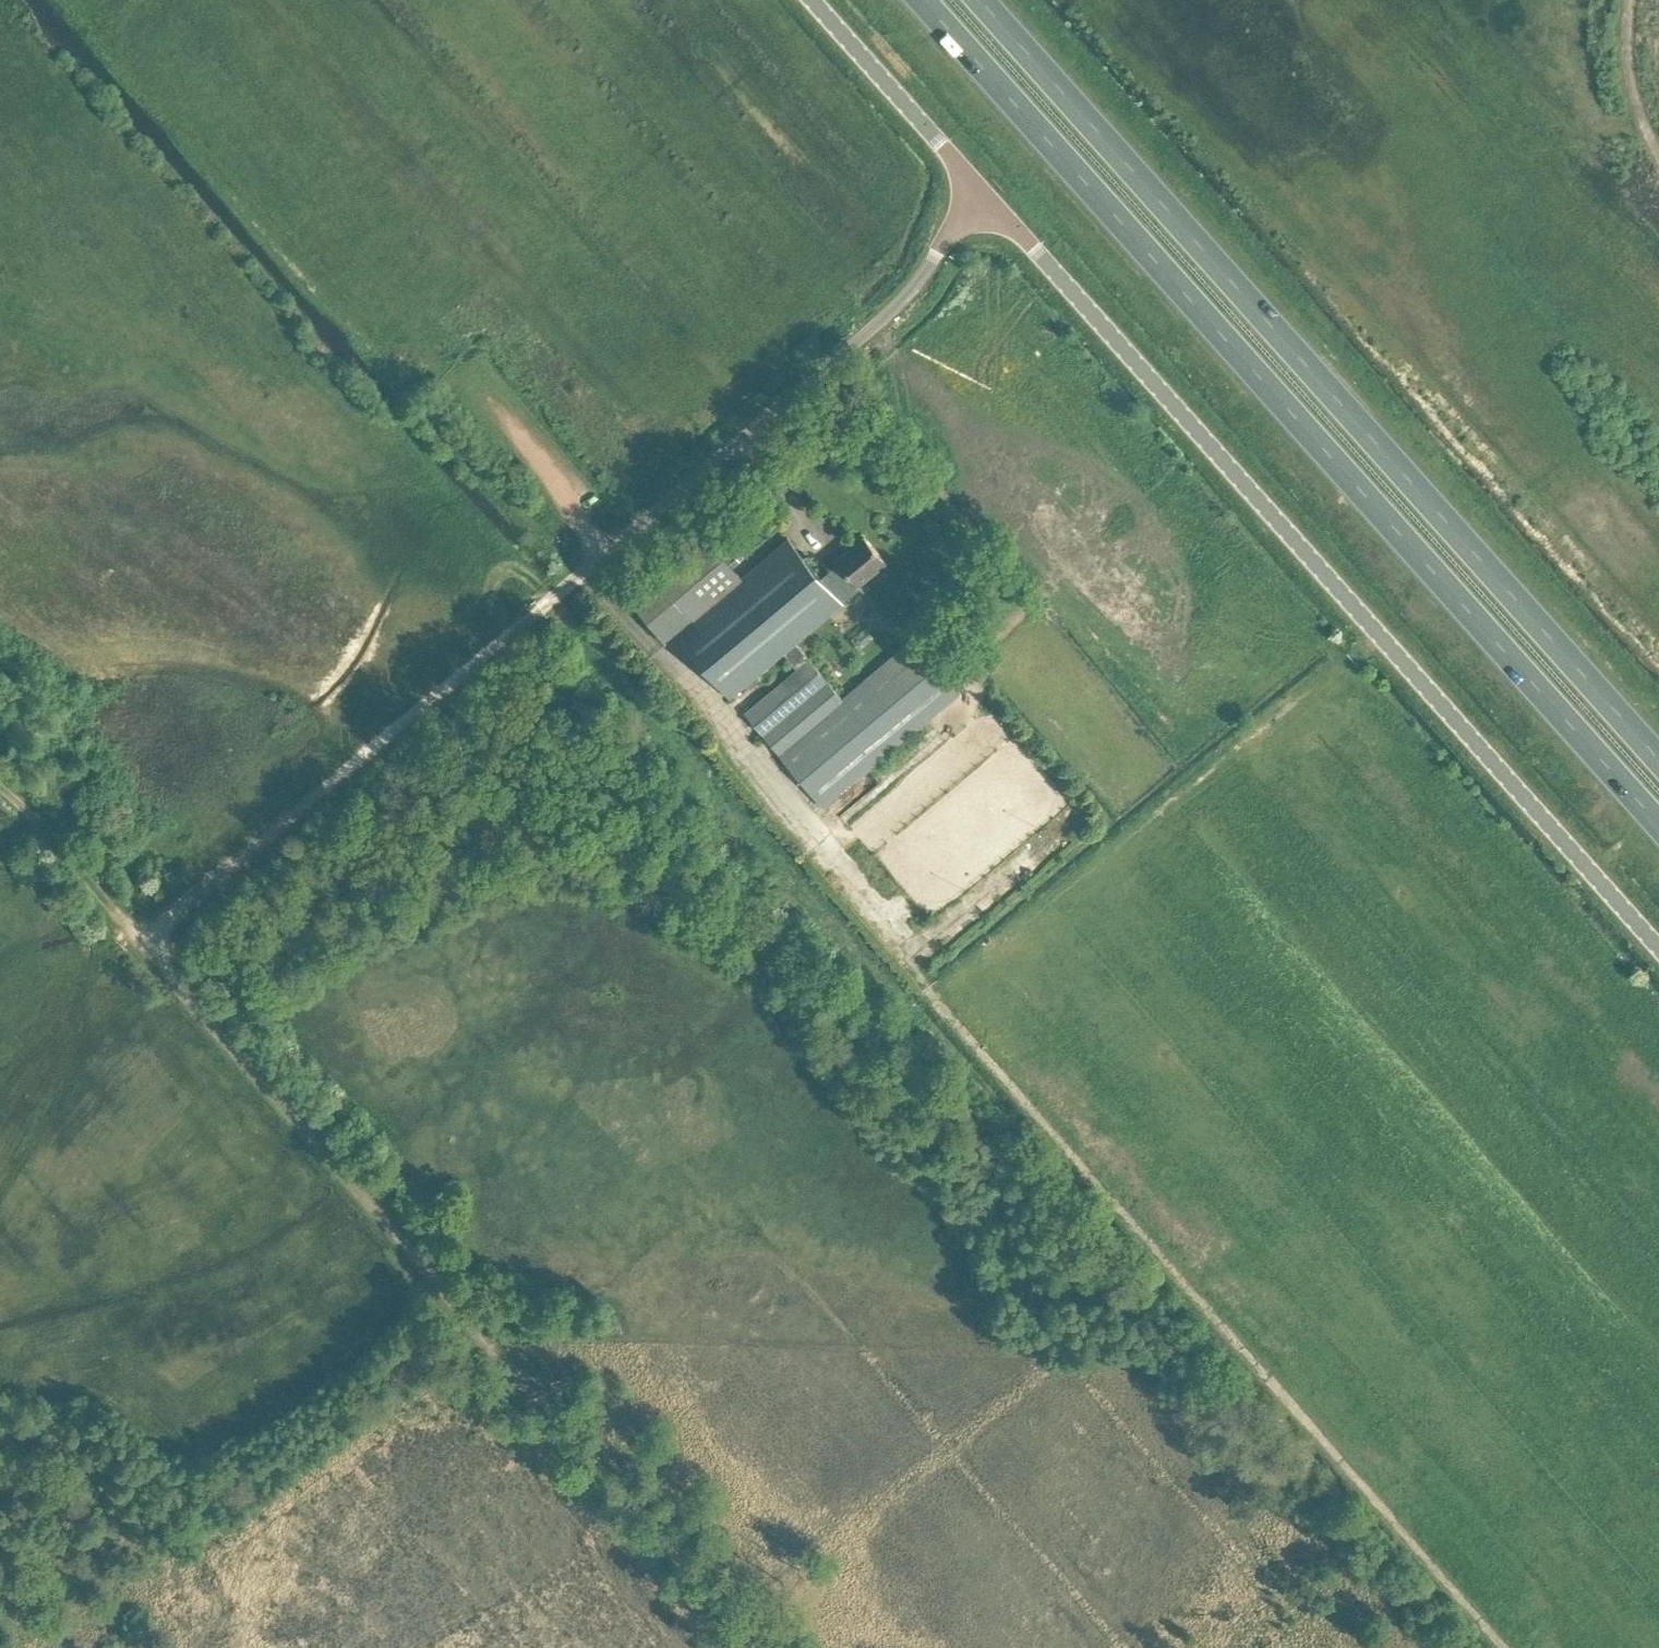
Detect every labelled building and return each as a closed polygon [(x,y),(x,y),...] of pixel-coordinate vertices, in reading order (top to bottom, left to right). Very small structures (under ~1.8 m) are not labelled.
[(430,415),(438,408),(432,401),(424,408),(430,415)] [(858,586),(886,562),(863,534),(835,559),(838,562),(822,576),(788,536),(741,576),(734,568),(728,560),(707,535),(630,600),(663,640),(690,618),(691,618),(689,620),(745,686),(746,684),(750,688),(761,678),(758,674),(784,653),(797,668),(744,712),(824,807),(959,693),(913,637),(842,696),(797,642),(861,589),(858,586)] [(735,553),(728,560),(734,568),(741,561),(735,553)]
